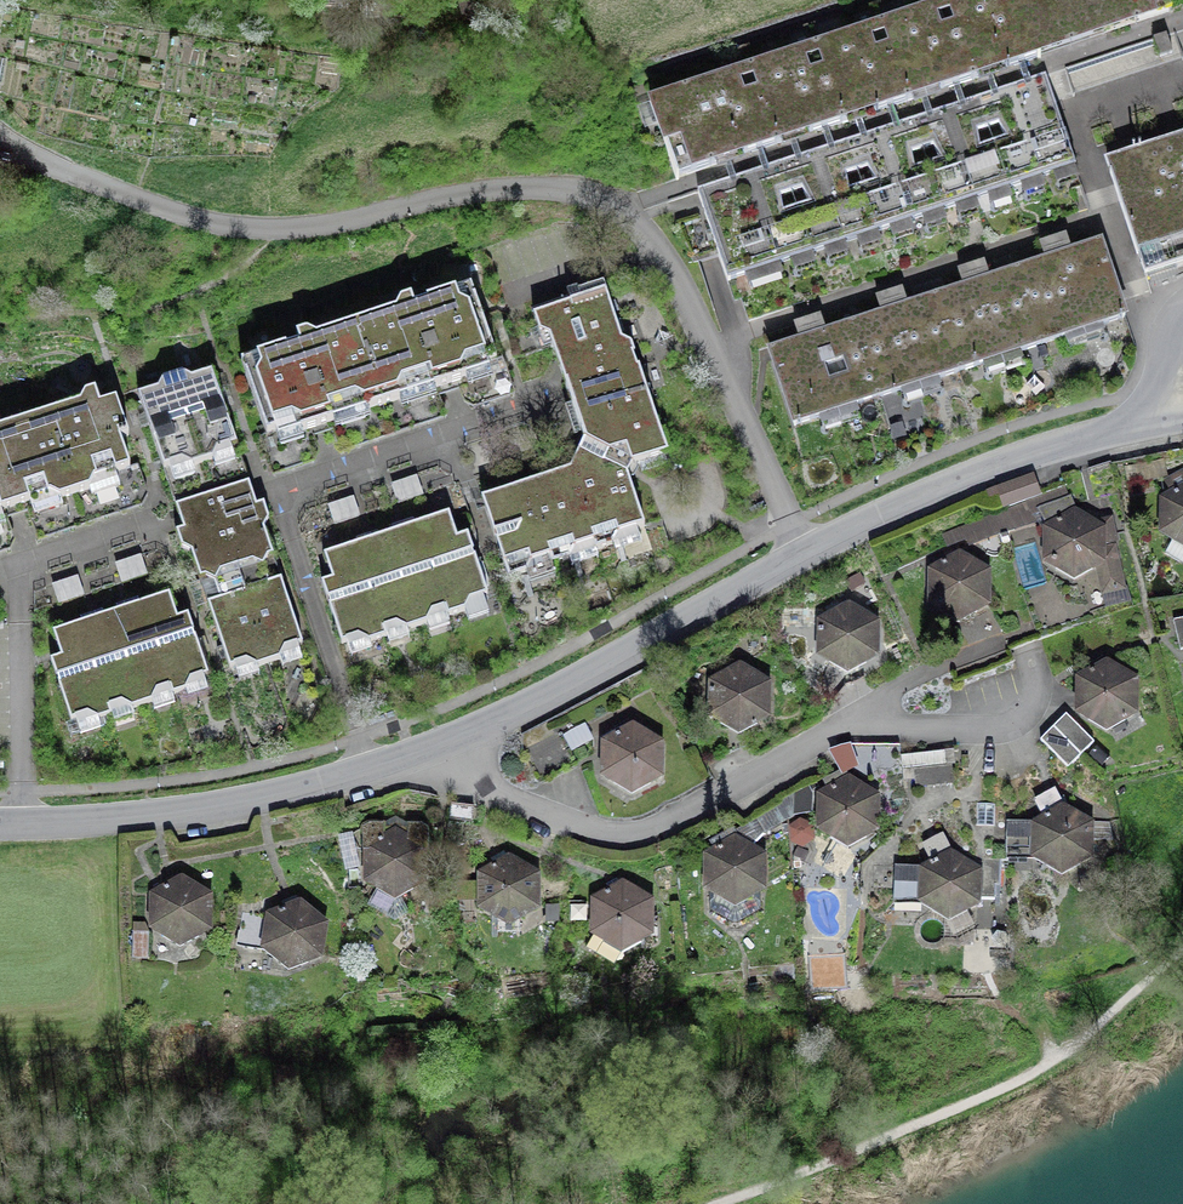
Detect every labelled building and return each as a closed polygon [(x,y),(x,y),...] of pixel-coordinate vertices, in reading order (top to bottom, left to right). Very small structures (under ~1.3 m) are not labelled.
[(649,101),(674,178),(697,170),(726,160),(761,149),(790,139),(824,128),(853,118),(893,105),(920,96),(959,83),(986,74),(1026,61),(1109,33),(1174,12),(1170,0),(955,0),(649,101)] [(1072,170),(1042,78),(1034,81),(990,96),(966,104),(927,116),(898,126),(865,137),(833,147),(796,159),(769,168),(732,181),(699,192),(729,284),(1072,170)] [(1132,151),(1108,160),(1146,272),(1182,260),(1182,135),(1132,151)] [(1060,257),(982,284),(899,312),(797,347),(771,356),(796,430),(1126,316),(1101,242),(1060,257)] [(1178,278),(1175,268),(1148,277),(1151,287),(1178,278)] [(398,308),(319,335),(309,329),(297,333),(301,341),(242,362),(267,436),(311,421),(445,376),(497,358),(473,283),(414,303),(413,298),(405,300),(398,308)] [(574,388),(594,449),(635,468),(669,457),(633,345),(623,340),(614,312),(604,283),(531,307),(539,333),(549,336),(552,347),(560,344),(574,388)] [(802,334),(827,322),(821,310),(796,322),(802,334)] [(236,446),(214,378),(197,383),(186,378),(166,385),(162,395),(143,401),(165,470),(181,465),(217,453),(236,446)] [(0,428),(0,513),(13,509),(46,498),(64,502),(91,493),(96,481),(104,479),(132,469),(122,441),(129,437),(117,400),(100,404),(96,390),(86,393),(81,402),(0,428)] [(593,458),(627,475),(631,475),(635,468),(594,449),(584,444),(580,452),(593,458)] [(627,475),(593,458),(590,464),(587,472),(573,475),(543,485),(506,497),(484,505),(506,576),(644,529),(627,475)] [(442,466),(392,483),(404,521),(455,504),(442,466)] [(174,508),(183,532),(202,525),(242,512),(255,508),(247,484),(174,508)] [(1048,521),(1073,512),(1069,503),(1070,503),(1064,485),(1026,499),(1029,506),(1033,512),(1038,511),(1040,514),(1043,513),(1048,521)] [(1174,492),(1175,495),(1165,501),(1164,531),(1182,542),(1182,487),(1174,492)] [(260,668),(279,661),(286,651),(304,645),(285,588),(282,581),(284,580),(278,558),(274,556),(264,528),(269,518),(264,504),(255,508),(242,512),(202,525),(183,532),(177,534),(181,548),(190,553),(202,583),(209,581),(217,609),(218,613),(212,615),(230,669),(247,664),(260,668)] [(1029,506),(995,515),(1002,533),(1038,522),(1033,512),(1029,506)] [(1057,522),(1058,526),(1048,530),(1047,561),(1074,576),(1097,562),(1104,592),(1122,588),(1113,548),(1101,550),(1101,545),(1115,542),(1110,520),(1098,522),(1100,530),(1088,523),(1090,520),(1075,511),(1073,512),(1057,522)] [(349,652),(451,617),(488,597),(468,540),(458,544),(448,515),(435,520),(406,530),(371,542),(345,550),(325,557),(334,582),(322,586),(343,647),(347,646),(349,652)] [(993,516),(945,535),(949,546),(969,539),(972,545),(1000,534),(998,527),(993,516)] [(975,562),(960,553),(942,563),(944,566),(934,572),(933,602),(959,618),(986,603),(986,573),(974,565),(975,562)] [(148,578),(141,558),(116,566),(123,586),(148,578)] [(86,599),(79,579),(53,588),(60,608),(86,599)] [(155,600),(128,609),(96,619),(67,628),(54,632),(65,664),(54,668),(73,723),(86,718),(100,722),(112,718),(110,710),(124,705),(133,711),(152,705),(158,694),(171,689),(175,697),(187,693),(192,682),(208,677),(191,623),(179,626),(169,595),(155,600)] [(864,614),(849,605),(831,615),(832,617),(822,623),(821,654),(836,662),(859,663),(874,655),(875,624),(862,617),(864,614)] [(1174,621),(1181,649),(1182,648),(1182,619),(1174,621)] [(1123,671),(1108,662),(1090,672),(1091,674),(1081,680),(1080,711),(1107,726),(1133,712),(1133,681),(1121,674),(1123,671)] [(755,675),(740,665),(722,675),(723,678),(713,684),(713,714),(727,723),(750,724),(765,715),(766,685),(753,677),(755,675)] [(1068,768),(1094,742),(1066,714),(1058,721),(1047,732),(1040,739),(1068,768)] [(648,734),(633,725),(615,735),(617,738),(606,743),(606,774),(632,789),(658,775),(659,744),(646,737),(648,734)] [(561,731),(522,750),(537,781),(576,762),(561,731)] [(830,748),(844,771),(862,761),(849,738),(830,748)] [(945,751),(901,755),(903,769),(946,765),(945,751)] [(864,787),(849,778),(846,773),(825,784),(830,792),(822,797),(822,827),(848,843),(874,828),(875,798),(862,790),(864,787)] [(1045,819),(1036,824),(1011,824),(1010,854),(1036,855),(1062,871),(1088,856),(1089,825),(1077,818),(1078,815),(1063,806),(1057,795),(1042,804),(1039,798),(1036,801),(1045,819)] [(787,801),(757,816),(764,829),(788,817),(787,801)] [(408,828),(383,828),(383,824),(370,824),(363,828),(363,850),(369,850),(369,880),(395,895),(421,880),(422,851),(428,851),(428,828),(422,824),(408,824),(408,828)] [(734,837),(731,832),(714,842),(718,850),(709,856),(709,910),(733,921),(738,921),(762,909),(761,856),(748,849),(750,846),(734,837)] [(932,866),(924,870),(896,869),(894,899),(922,900),(949,916),(976,902),(978,871),(965,864),(967,861),(952,851),(946,840),(930,848),(927,844),(924,845),(932,862),(931,863),(932,866)] [(524,866),(509,857),(491,867),(493,870),(482,876),(483,906),(509,921),(536,906),(535,876),(523,869),(524,866)] [(358,871),(347,872),(349,889),(360,888),(358,871)] [(197,887),(182,878),(164,888),(165,890),(155,896),(154,927),(180,942),(207,928),(208,898),(195,890),(197,887)] [(638,892),(623,883),(605,893),(607,896),(596,901),(596,932),(622,947),(648,933),(649,902),(636,895),(638,892)] [(282,912),(271,916),(243,912),(238,942),(266,947),(290,965),(318,954),(323,924),(311,915),(313,913),(300,901),(280,909),(282,912)]
